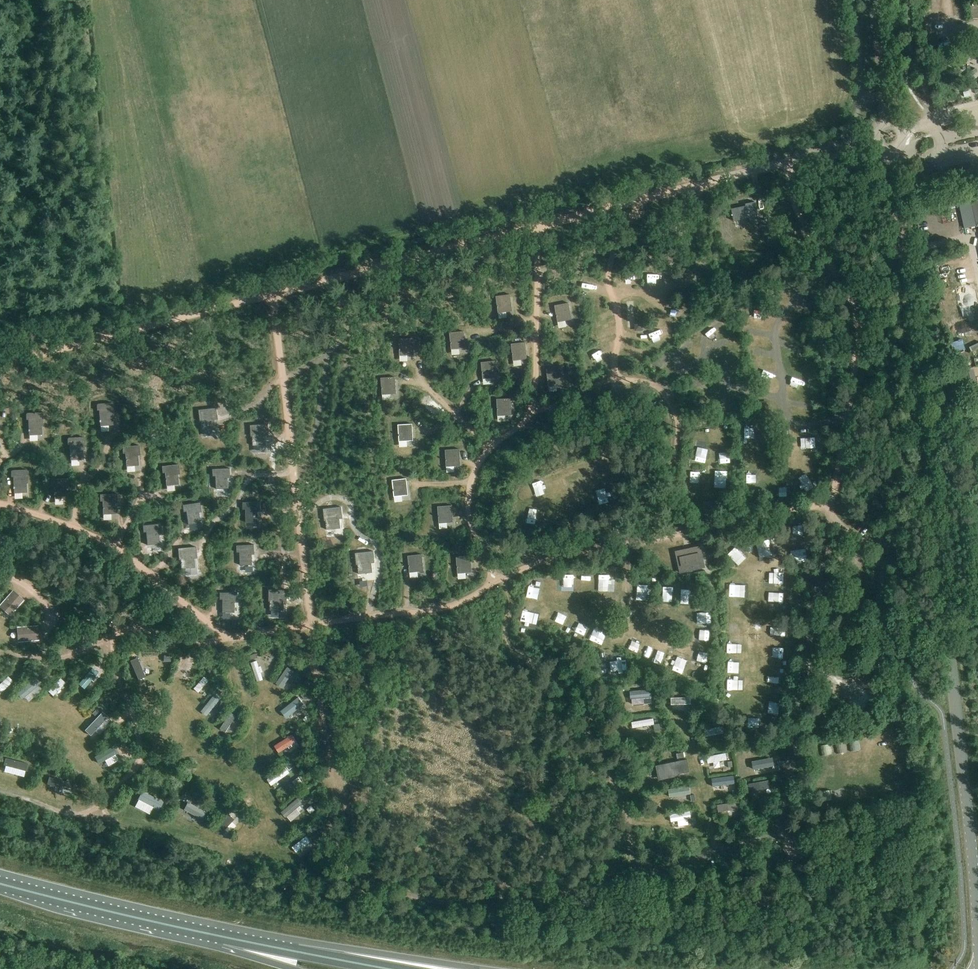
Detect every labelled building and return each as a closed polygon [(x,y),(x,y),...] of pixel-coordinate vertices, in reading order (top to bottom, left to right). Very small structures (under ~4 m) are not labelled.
[(969,190),(957,193),(964,228),(977,226),(970,193),(969,190)] [(970,193),(977,226),(977,225),(977,192),(970,193)] [(746,206),(731,209),(734,221),(749,218),(750,223),(759,221),(755,202),(745,204),(746,206)] [(761,221),(764,237),(770,235),(767,219),(761,221)] [(624,288),(629,282),(621,276),(616,283),(624,288)] [(508,295),(496,296),(498,313),(510,311),(508,295)] [(567,303),(555,305),(558,322),(570,320),(567,303)] [(638,330),(650,341),(657,333),(645,322),(638,330)] [(462,331),(450,333),(451,349),(464,348),(462,331)] [(617,339),(621,349),(628,346),(624,336),(617,339)] [(411,339),(399,339),(400,355),(412,355),(411,339)] [(523,342),(511,344),(513,360),(525,359),(523,342)] [(494,361),(481,362),(483,379),(495,378),(494,361)] [(546,370),(549,386),(561,384),(559,368),(546,370)] [(960,371),(965,393),(977,390),(977,387),(974,368),(960,371)] [(393,377),(381,378),(382,394),(394,393),(393,377)] [(509,398),(497,399),(498,416),(510,415),(509,398)] [(112,425),(112,416),(114,416),(113,404),(111,403),(98,404),(96,405),(96,411),(98,411),(100,426),(112,425)] [(217,408),(199,410),(200,421),(202,421),(203,430),(216,429),(215,415),(217,415),(217,408)] [(41,435),(41,426),(43,426),(42,414),(41,413),(26,413),(25,415),(26,420),(27,420),(28,436),(41,435)] [(268,424),(250,425),(251,437),(253,436),(253,445),(266,445),(266,432),(269,431),(268,424)] [(410,424),(398,425),(399,441),(411,441),(410,424)] [(67,445),(69,445),(70,460),(83,460),(82,451),(84,450),(83,438),(82,438),(68,438),(67,440),(67,445)] [(139,465),(137,453),(140,453),(139,445),(123,447),(123,453),(125,453),(126,466),(139,465)] [(458,449),(446,450),(446,466),(458,466),(458,449)] [(178,464),(162,466),(163,473),(165,472),(166,486),(178,484),(177,472),(179,471),(178,464)] [(229,488),(228,476),(231,475),(230,468),(213,469),(213,476),(216,476),(216,489),(229,488)] [(26,470),(10,471),(10,477),(12,477),(13,493),(26,493),(26,483),(28,483),(27,471),(26,470)] [(67,498),(66,486),(68,485),(68,478),(51,479),(52,486),(54,486),(55,499),(67,498)] [(405,479),(392,480),(394,496),(406,495),(405,479)] [(117,494),(100,495),(101,501),(103,501),(103,514),(115,514),(115,501),(117,501),(117,494)] [(184,512),(186,511),(188,524),(200,523),(198,510),(201,509),(200,502),(183,505),(184,512)] [(243,509),(246,509),(246,522),(258,522),(258,509),(261,509),(261,502),(243,502),(243,509)] [(450,506),(438,506),(439,523),(451,522),(450,506)] [(341,507),(323,509),(324,521),(326,521),(327,529),(340,528),(339,519),(342,519),(341,507)] [(161,531),(160,524),(143,525),(144,532),(146,532),(147,545),(159,544),(158,531),(161,531)] [(778,541),(786,536),(780,525),(772,530),(778,541)] [(237,552),(240,552),(240,565),(252,564),(252,552),(255,551),(254,544),(237,545),(237,552)] [(700,545),(675,551),(680,573),(705,568),(700,545)] [(196,547),(178,548),(179,560),(180,560),(181,568),(195,567),(194,554),(196,554),(196,547)] [(372,551),(354,553),(356,565),(357,565),(358,574),(372,573),(371,563),(374,563),(372,551)] [(422,571),(420,555),(408,556),(410,572),(422,571)] [(469,556),(457,557),(458,573),(470,572),(469,556)] [(544,575),(545,589),(557,588),(556,575),(544,575)] [(10,616),(25,600),(13,589),(0,604),(0,607),(10,616)] [(287,590),(269,590),(269,601),(270,601),(270,610),(284,610),(284,597),(287,597),(287,590)] [(238,593),(220,592),(220,599),(223,599),(223,612),(235,612),(235,599),(238,600),(238,593)] [(16,626),(17,642),(39,640),(38,625),(16,626)] [(639,648),(635,658),(645,661),(648,651),(639,648)] [(291,659),(286,665),(292,669),(296,663),(291,659)] [(600,660),(592,663),(595,672),(602,670),(600,660)] [(239,682),(245,681),(240,665),(234,666),(239,682)] [(162,667),(159,675),(164,677),(167,670),(162,667)] [(764,679),(764,668),(752,668),(752,679),(764,679)] [(3,693),(7,698),(22,685),(18,680),(3,693)] [(194,699),(186,708),(192,714),(201,704),(194,699)] [(74,702),(68,705),(73,714),(78,711),(74,702)] [(97,709),(93,714),(97,718),(102,713),(97,709)] [(614,719),(614,726),(636,725),(635,718),(614,719)] [(276,733),(263,739),(267,748),(280,742),(276,733)] [(86,759),(95,751),(89,745),(81,754),(86,759)] [(668,760),(649,762),(650,769),(668,768),(668,760)] [(267,766),(250,778),(254,784),(271,773),(267,766)] [(713,776),(693,776),(693,784),(713,783),(713,776)] [(665,783),(650,784),(651,794),(673,793),(672,788),(665,789),(665,783)] [(166,806),(151,819),(156,824),(170,811),(166,806)] [(671,809),(652,811),(653,818),(672,816),(671,809)] [(276,839),(270,843),(273,848),(279,844),(276,839)]
